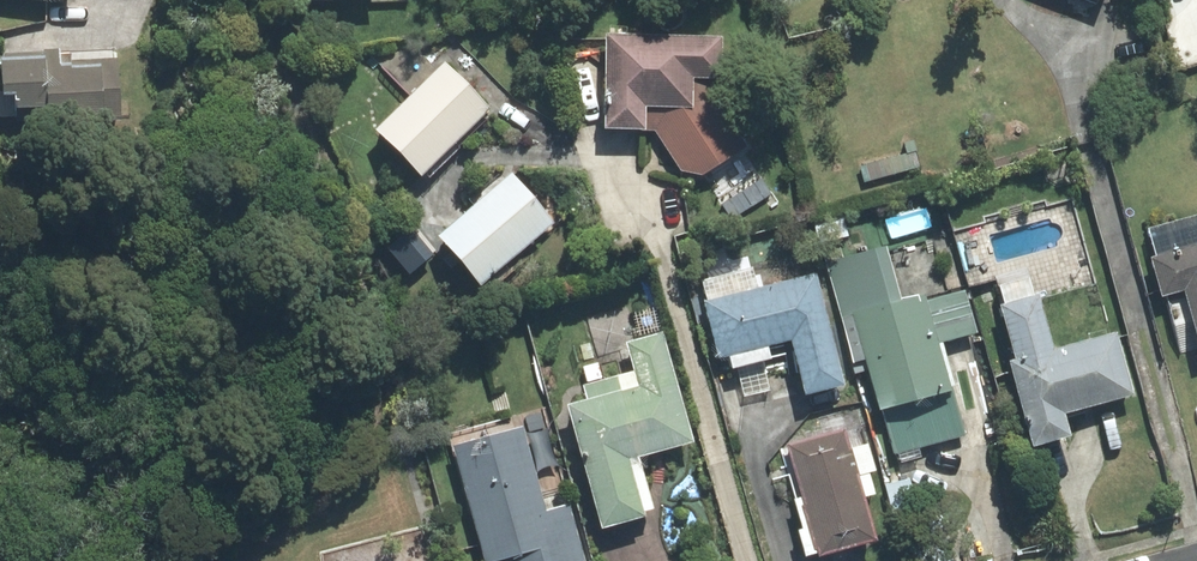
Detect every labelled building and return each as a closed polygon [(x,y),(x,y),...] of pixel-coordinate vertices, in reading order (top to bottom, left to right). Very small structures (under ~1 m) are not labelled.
[(723,39),(613,36),(611,122),(657,123),(685,168),(703,171),(746,145),(721,105),(723,39)] [(116,59),(5,63),(8,118),(118,114),(116,59)] [(446,67),(380,132),(418,171),(485,105),(446,67)] [(517,181),(447,239),(478,275),(547,217),(517,181)] [(1159,259),(1167,290),(1190,284),(1196,311),(1196,249),(1159,259)] [(847,380),(818,276),(711,305),(724,351),(799,330),(815,388),(847,380)] [(960,291),(861,318),(898,452),(965,434),(938,336),(970,327),(960,291)] [(1040,300),(1010,308),(1044,431),(1068,424),(1064,410),(1133,391),(1118,336),(1055,354),(1040,300)] [(598,400),(577,406),(609,521),(654,508),(637,448),(690,434),(663,338),(633,346),(641,374),(594,386),(598,400)] [(461,447),(491,557),(500,555),(501,560),(583,560),(568,507),(543,514),(520,431),(461,447)] [(846,432),(792,447),(820,549),(874,534),(846,432)]
